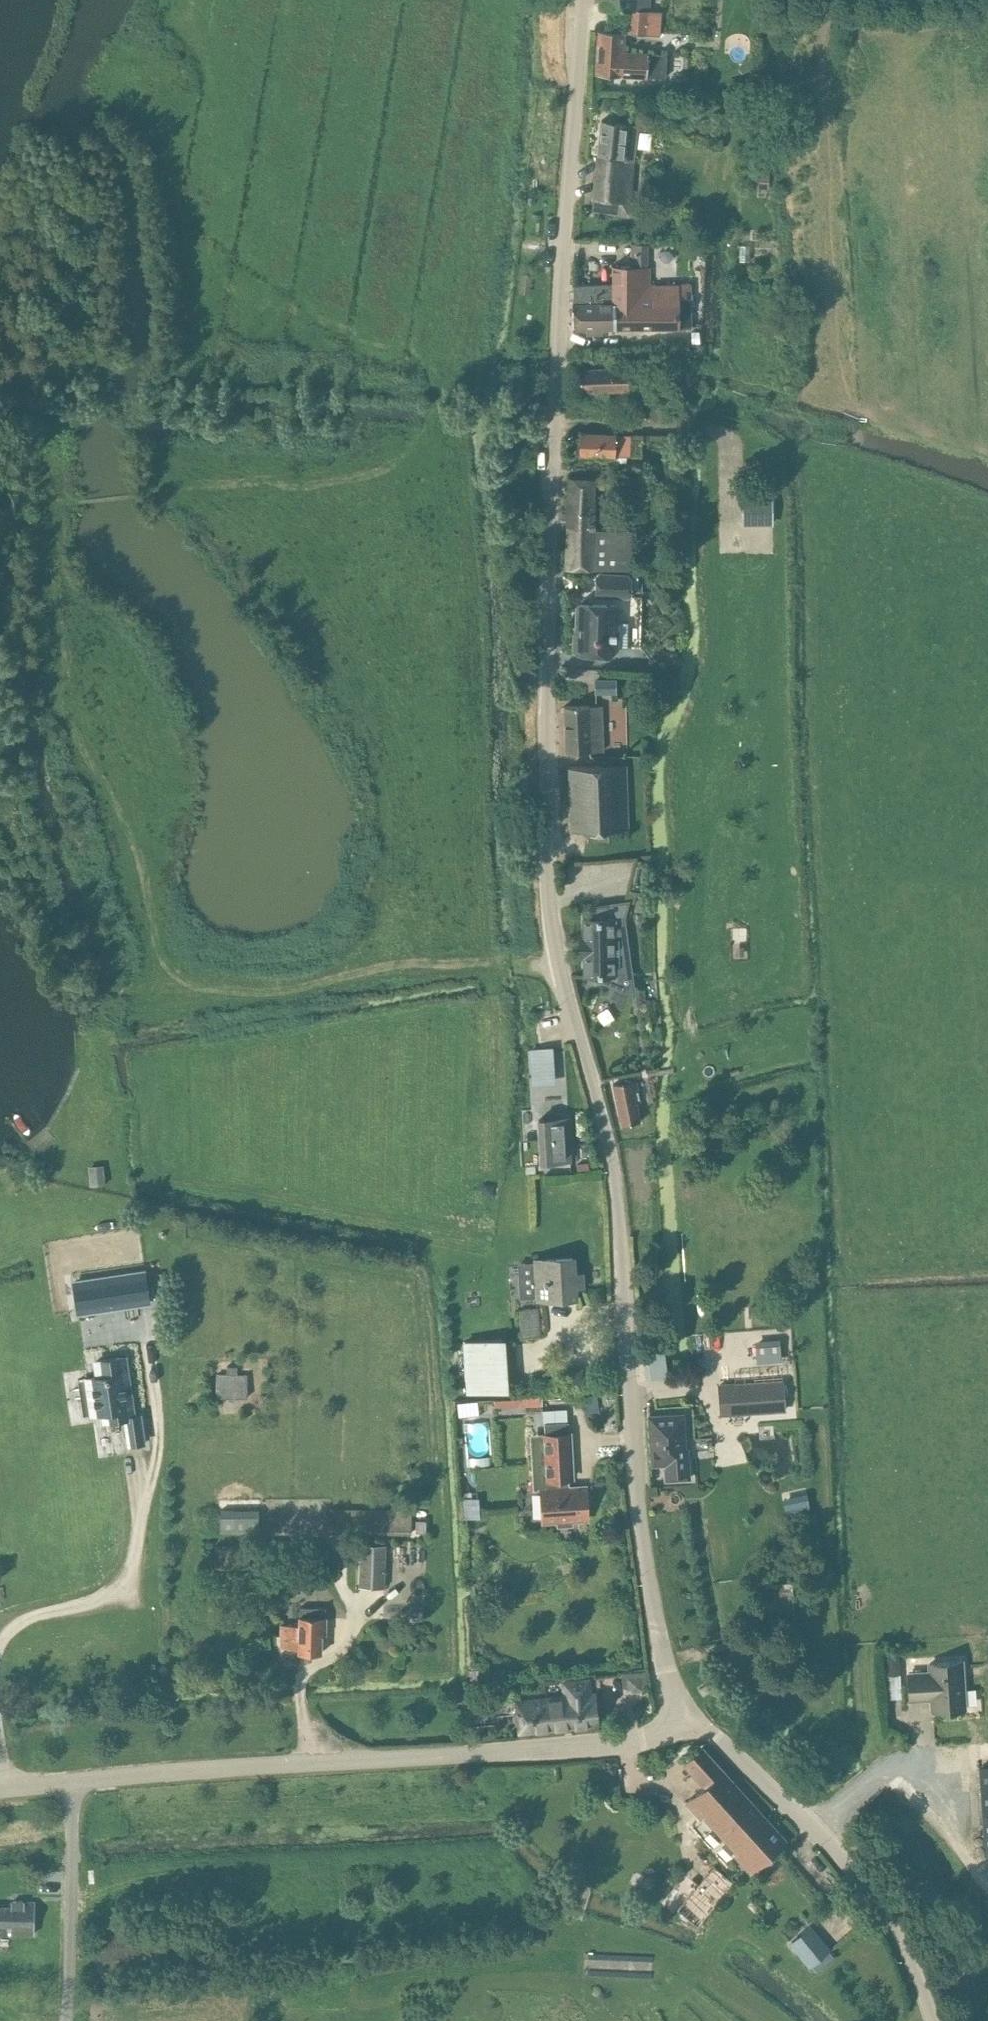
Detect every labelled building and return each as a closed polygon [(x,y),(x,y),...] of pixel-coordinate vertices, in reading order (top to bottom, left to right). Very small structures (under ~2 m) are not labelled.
[(599,9),(628,11),(627,33),(647,35),(649,10),(649,0),(599,0),(599,9)] [(664,79),(665,56),(622,53),(623,33),(597,31),(595,75),(646,78),(664,79)] [(665,119),(667,100),(667,99),(659,98),(657,118),(665,119)] [(628,215),(636,124),(600,121),(592,212),(628,215)] [(757,171),(756,188),(768,189),(769,172),(757,171)] [(612,284),(614,330),(690,328),(689,283),(649,284),(649,266),(646,266),(647,245),(634,245),(634,266),(612,266),(613,284),(612,284)] [(602,330),(614,330),(612,284),(573,285),(573,303),(572,303),(573,330),(587,329),(587,335),(602,335),(602,330)] [(609,405),(608,391),(629,390),(627,367),(578,370),(579,393),(584,392),(585,406),(609,405)] [(615,434),(580,433),(579,455),(629,456),(630,434),(615,434)] [(630,570),(630,569),(632,530),(593,529),(595,478),(568,478),(565,568),(630,570)] [(741,523),(773,523),(773,490),(741,490),(741,523)] [(628,596),(629,595),(629,578),(628,577),(598,576),(596,578),(596,594),(597,594),(628,596)] [(578,652),(609,652),(615,646),(617,608),(614,605),(581,604),(577,607),(574,648),(578,652)] [(615,678),(593,679),(594,693),(615,693),(615,678)] [(566,752),(568,752),(602,750),(600,706),(563,707),(566,752)] [(626,765),(568,767),(571,831),(588,830),(588,842),(609,841),(608,829),(628,829),(626,765)] [(613,965),(612,930),(620,930),(626,907),(594,907),(594,919),(584,919),(584,939),(580,939),(581,956),(585,955),(585,975),(595,975),(595,978),(617,987),(617,965),(613,965)] [(530,1048),(529,1048),(531,1077),(554,1076),(552,1047),(544,1047),(530,1048)] [(621,1125),(640,1121),(636,1102),(642,1101),(637,1079),(631,1080),(613,1084),(617,1106),(621,1125)] [(541,1162),(570,1161),(568,1117),(539,1119),(541,1162)] [(587,1162),(576,1163),(576,1172),(588,1171),(587,1162)] [(103,1169),(88,1170),(89,1186),(105,1184),(104,1180),(103,1169)] [(539,1299),(576,1297),(574,1258),(536,1261),(539,1299)] [(143,1270),(71,1280),(76,1313),(148,1303),(147,1299),(143,1270)] [(760,1306),(748,1306),(748,1317),(760,1317),(760,1306)] [(521,1337),(540,1335),(538,1307),(518,1309),(521,1337)] [(468,1392),(504,1390),(501,1339),(465,1342),(468,1392)] [(132,1413),(124,1355),(92,1360),(94,1375),(85,1376),(90,1414),(102,1412),(103,1422),(125,1419),(128,1445),(143,1443),(138,1412),(132,1413)] [(247,1375),(236,1374),(236,1369),(228,1368),(227,1374),(216,1373),(215,1397),(246,1399),(247,1375)] [(734,1372),(735,1385),(781,1382),(780,1369),(734,1372)] [(720,1414),(784,1410),(782,1382),(781,1382),(735,1385),(718,1386),(720,1414)] [(590,1396),(582,1397),(584,1412),(598,1410),(595,1395),(590,1396)] [(518,1406),(518,1398),(494,1399),(494,1407),(518,1406)] [(682,1414),(649,1417),(652,1464),(667,1463),(668,1479),(689,1478),(688,1464),(687,1449),(685,1449),(682,1414)] [(544,1423),(545,1435),(569,1433),(568,1422),(567,1422),(544,1423)] [(569,1487),(568,1478),(572,1478),(569,1433),(545,1435),(544,1435),(546,1480),(556,1479),(556,1488),(540,1489),(542,1522),(557,1521),(557,1526),(572,1525),(571,1520),(587,1519),(585,1486),(569,1487)] [(411,1533),(412,1509),(329,1508),(329,1532),(411,1533)] [(259,1509),(246,1509),(246,1533),(259,1533),(259,1509)] [(425,1522),(417,1522),(417,1532),(425,1532),(425,1522)] [(213,1569),(246,1568),(246,1544),(213,1545),(213,1569)] [(384,1587),(385,1546),(360,1545),(359,1585),(384,1587)] [(326,1635),(326,1618),(326,1608),(299,1608),(298,1617),(298,1625),(281,1625),(281,1648),(298,1648),(298,1652),(321,1652),(321,1635),(326,1635)] [(885,1673),(900,1672),(899,1648),(884,1649),(885,1673)] [(965,1708),(962,1661),(929,1663),(930,1672),(908,1673),(910,1699),(923,1698),(923,1696),(931,1695),(932,1710),(965,1708)] [(642,1674),(626,1676),(628,1692),(643,1691),(642,1674)] [(565,1696),(516,1700),(519,1733),(598,1726),(595,1693),(595,1692),(594,1680),(563,1683),(564,1694),(565,1696)] [(702,1696),(709,1691),(705,1685),(697,1690),(702,1696)] [(734,1856),(748,1872),(785,1840),(703,1748),(686,1764),(687,1766),(706,1786),(686,1803),(701,1819),(702,1818),(736,1854),(734,1856)] [(987,1853),(987,1769),(979,1769),(984,1853),(987,1853)] [(734,1884),(723,1875),(714,1867),(699,1884),(686,1873),(659,1904),(672,1915),(677,1910),(696,1928),(734,1884)] [(11,1925),(11,1933),(33,1934),(34,1902),(11,1901),(11,1907),(0,1906),(0,1925),(11,1925)] [(799,1954),(809,1967),(810,1966),(830,1950),(820,1937),(799,1954)]
